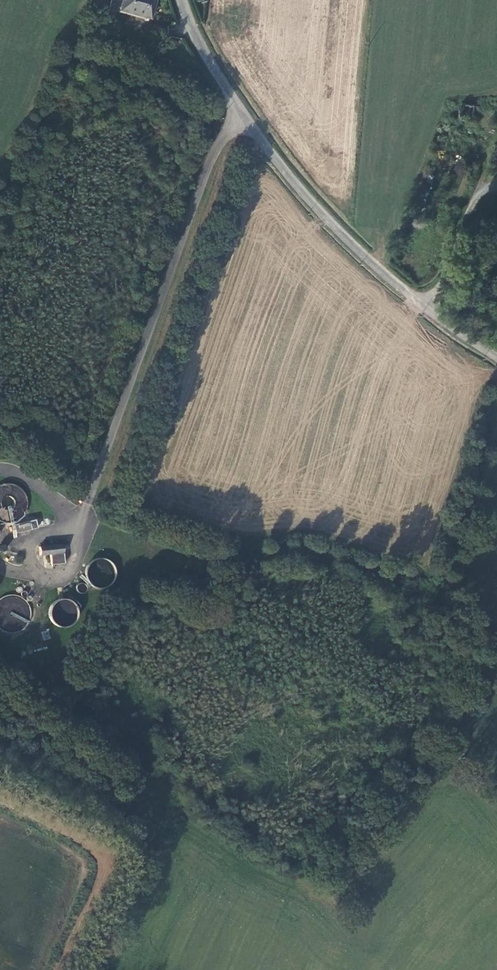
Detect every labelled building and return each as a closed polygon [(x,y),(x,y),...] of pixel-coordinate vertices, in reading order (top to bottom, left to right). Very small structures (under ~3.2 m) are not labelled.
[(112,3),(141,11),(140,14),(151,16),(156,0),(112,0),(112,3)] [(14,525),(16,533),(38,528),(36,520),(14,525)] [(62,544),(39,546),(40,554),(50,554),(51,564),(64,562),(62,544)]
